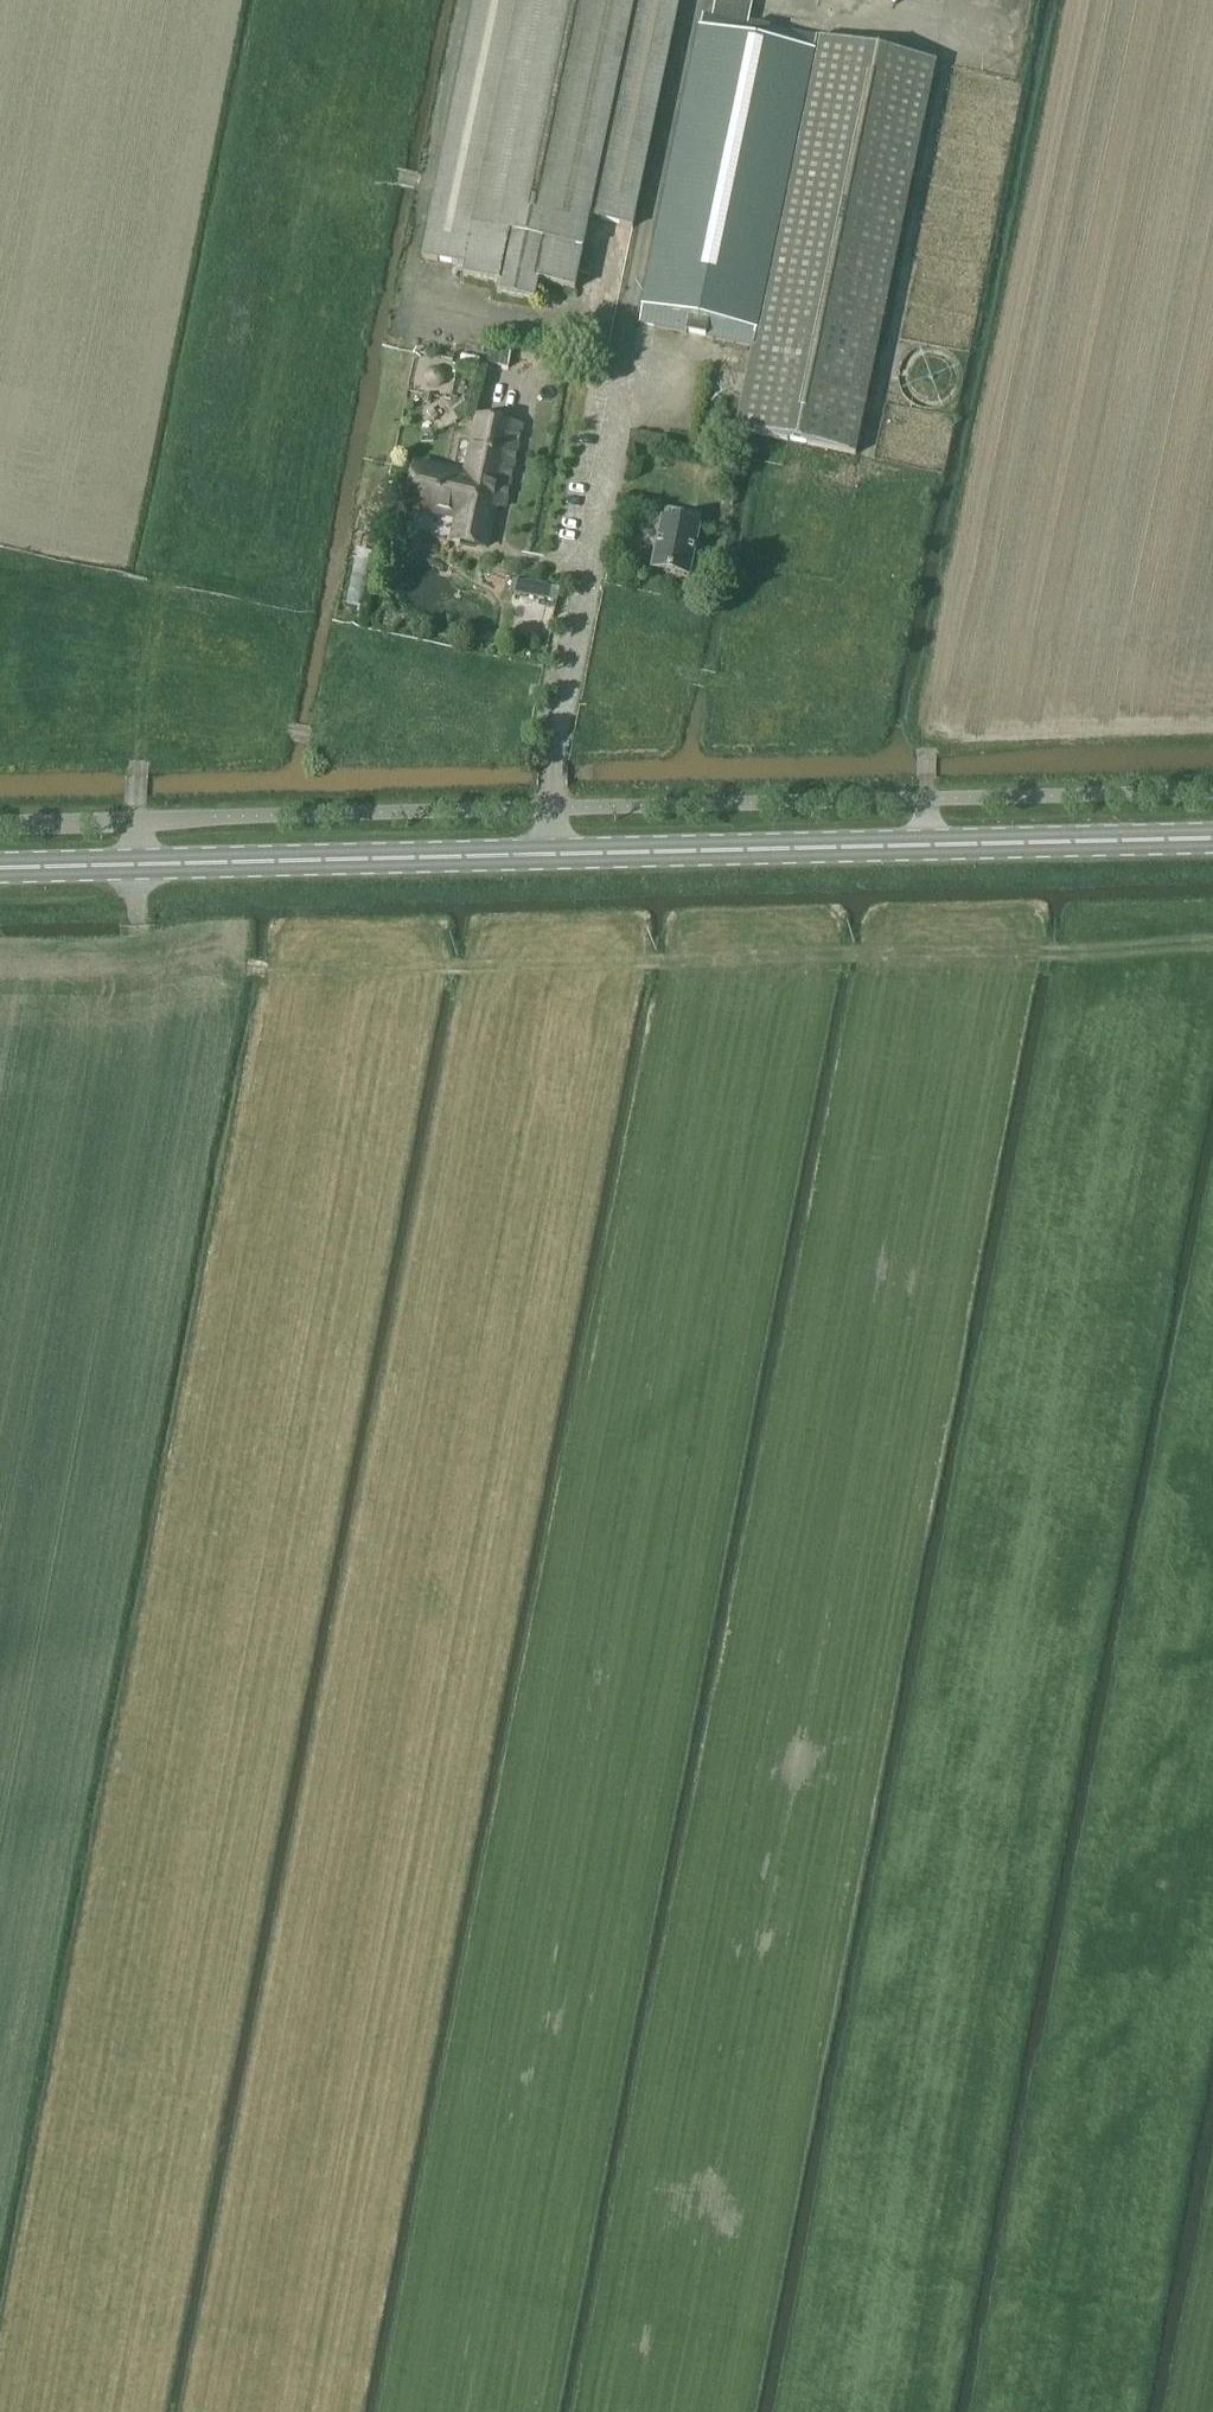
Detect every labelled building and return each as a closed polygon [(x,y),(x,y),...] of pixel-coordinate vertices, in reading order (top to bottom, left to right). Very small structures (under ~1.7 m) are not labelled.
[(633,229),(682,0),(477,0),(422,258),(465,267),(463,277),(499,285),(497,295),(535,303),(539,283),(575,291),(590,220),(633,229)] [(754,348),(818,39),(749,25),(754,2),(745,0),(717,0),(714,17),(705,15),(640,325),(754,348)] [(736,430),(856,455),(938,64),(818,39),(754,348),(736,430)] [(495,505),(503,507),(519,429),(476,420),(470,445),(464,476),(455,473),(415,465),(406,510),(453,519),(449,540),(486,548),(495,505)] [(666,511),(654,569),(690,576),(702,518),(666,511)]
